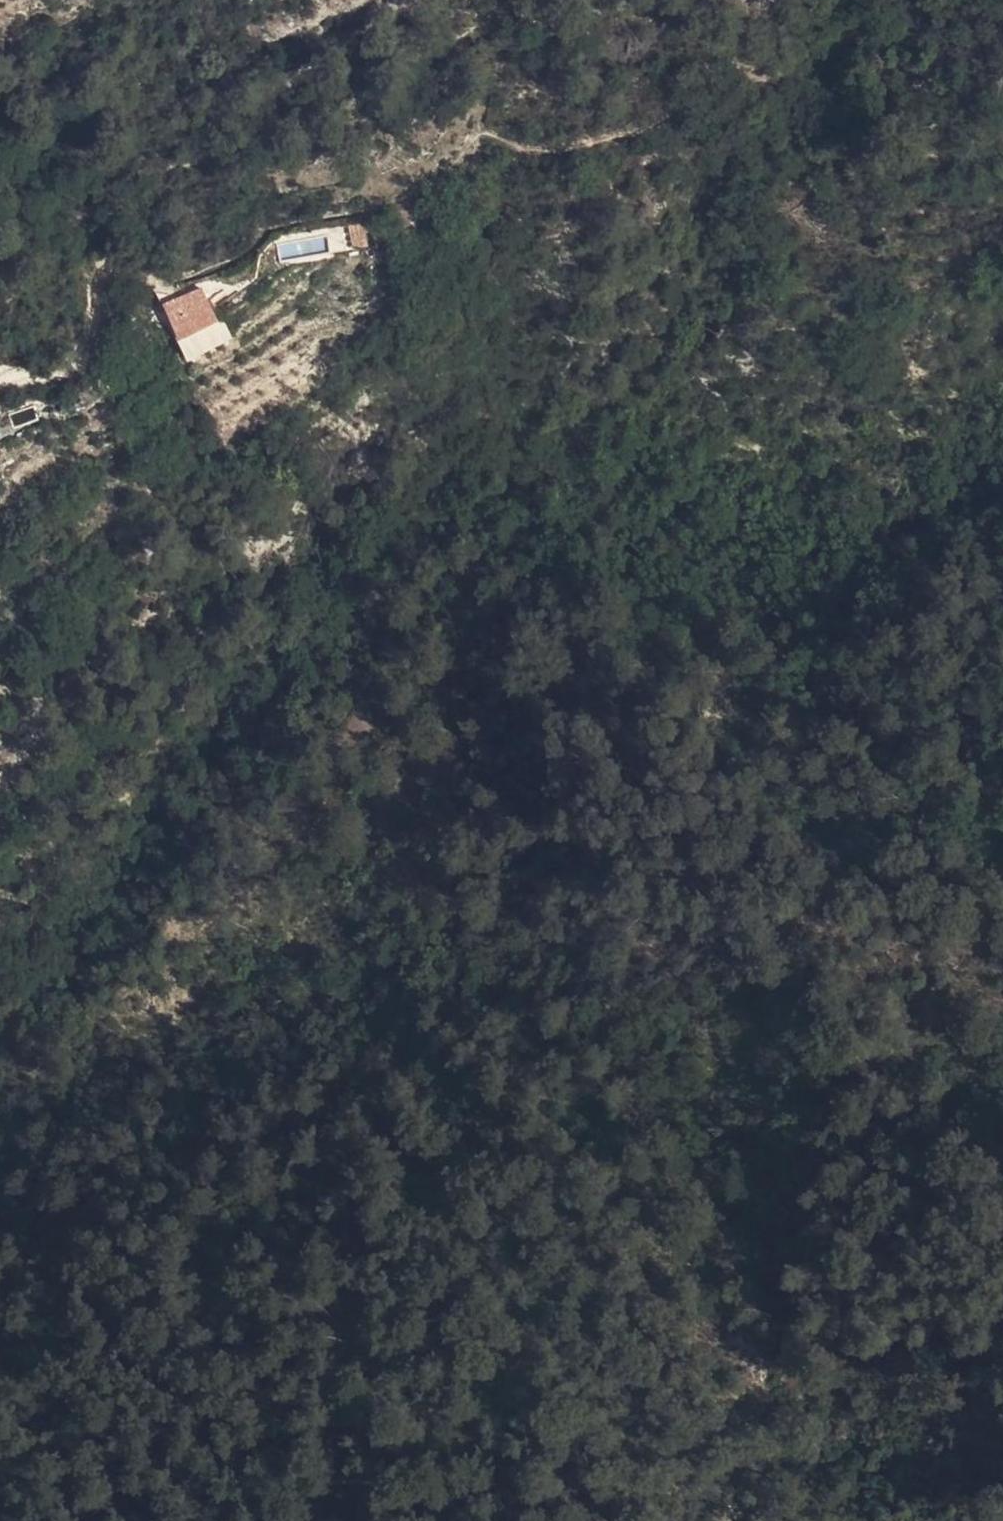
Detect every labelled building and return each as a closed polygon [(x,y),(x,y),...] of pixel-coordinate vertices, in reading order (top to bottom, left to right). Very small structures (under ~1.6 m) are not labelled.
[(201,295),(158,309),(171,345),(213,331),(201,295)]
